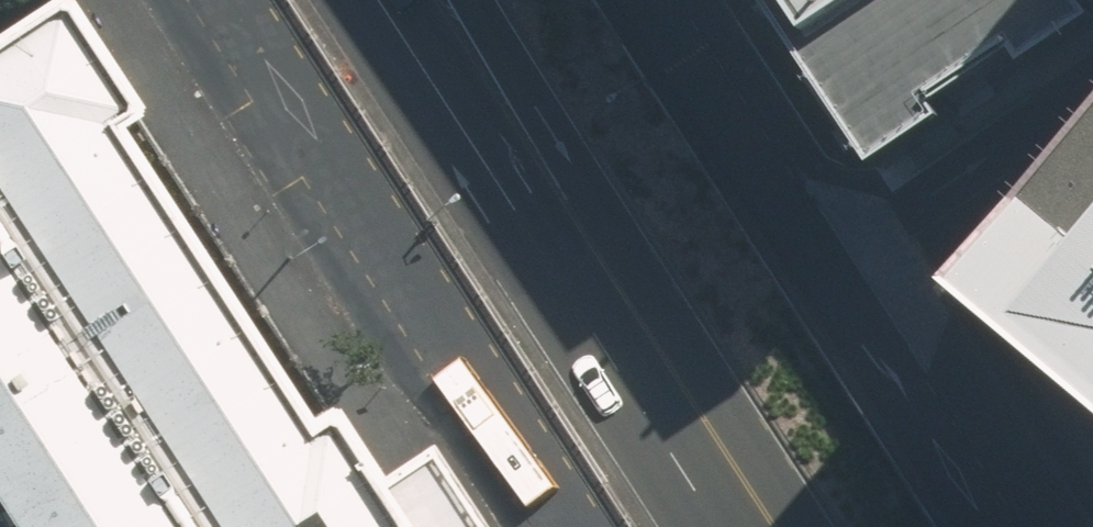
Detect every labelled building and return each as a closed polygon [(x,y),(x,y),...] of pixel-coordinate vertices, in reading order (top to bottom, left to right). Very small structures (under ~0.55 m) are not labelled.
[(7,526),(412,526),(72,0),(43,0),(0,26),(0,517),(7,526)] [(889,176),(1092,27),(1092,0),(770,0),(889,176)] [(997,311),(1092,471),(1092,197),(997,311)]
